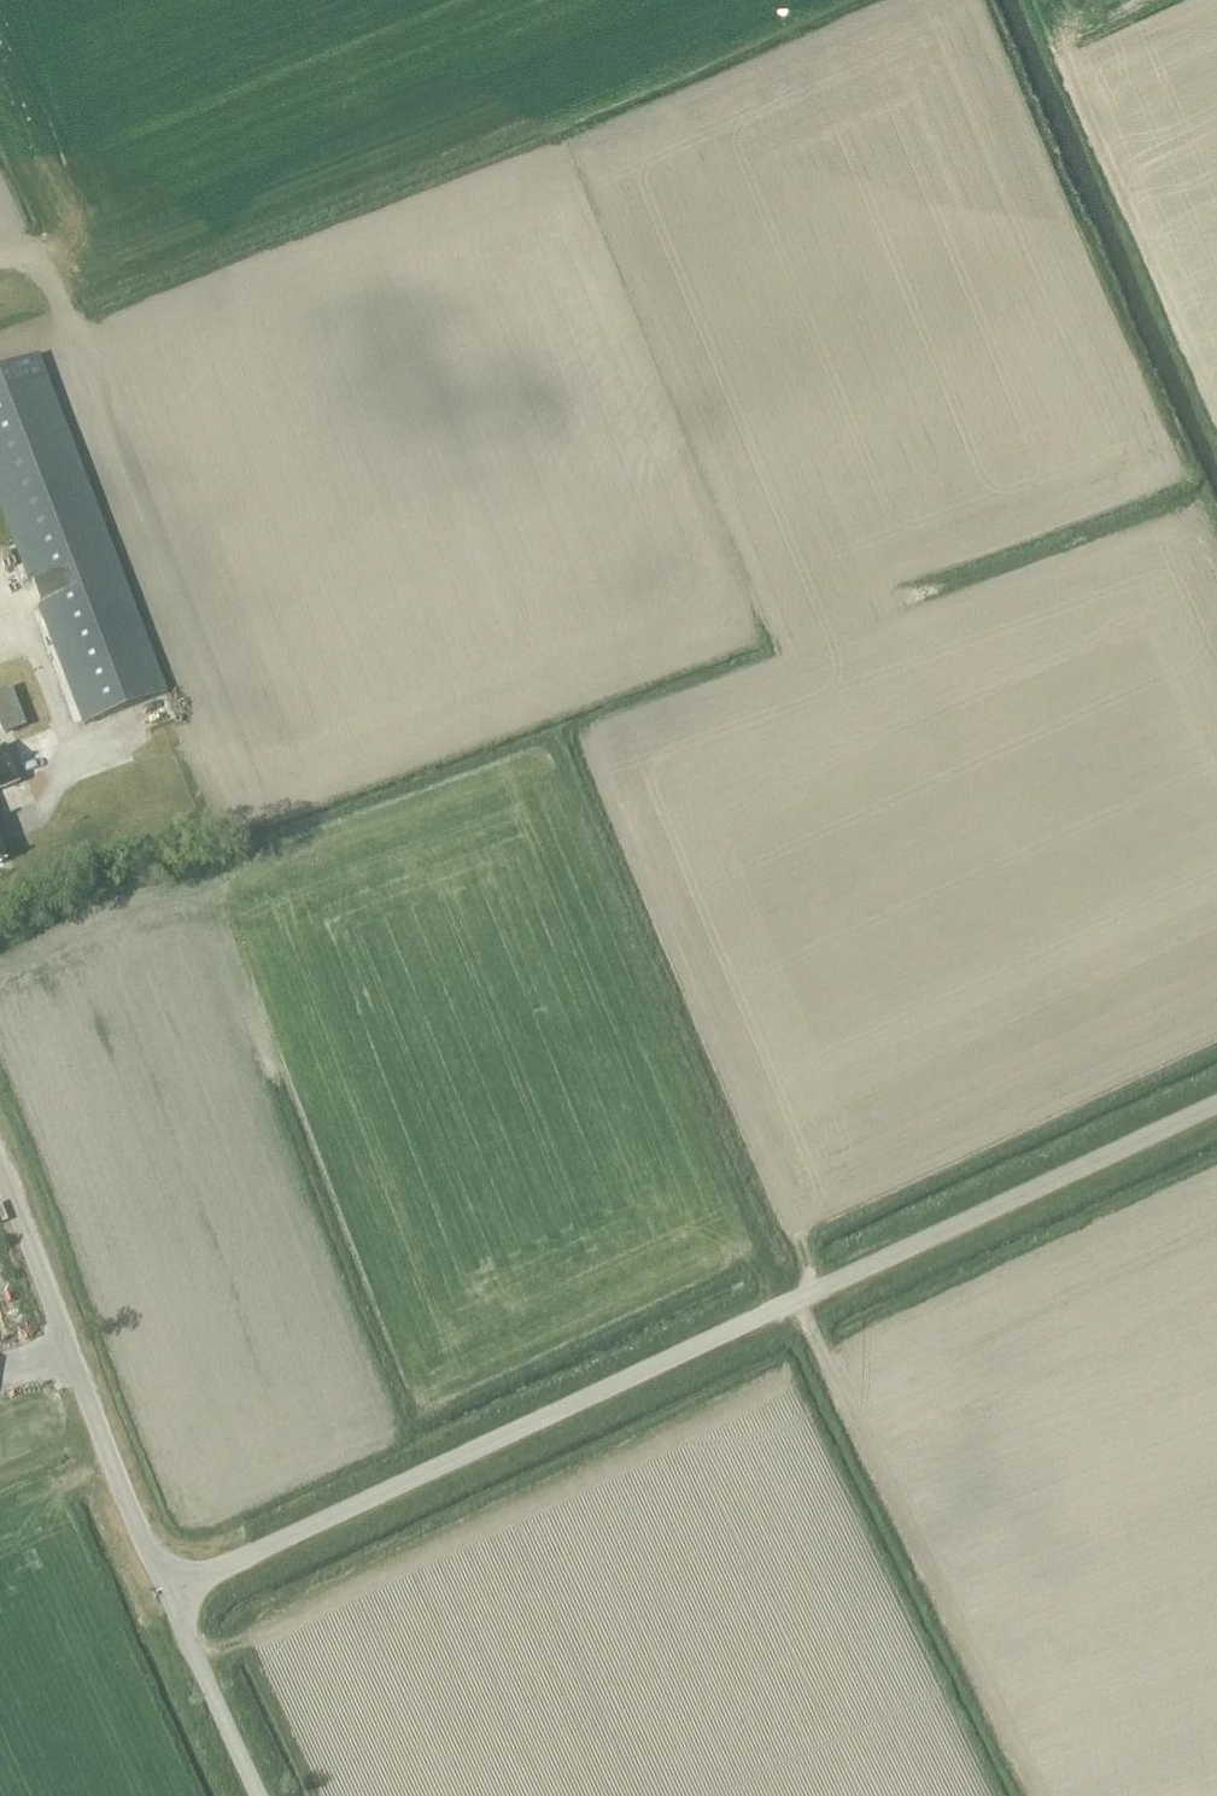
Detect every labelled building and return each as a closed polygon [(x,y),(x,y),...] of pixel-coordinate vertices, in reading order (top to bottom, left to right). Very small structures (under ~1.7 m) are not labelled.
[(163,692),(35,354),(0,367),(0,506),(81,723),(163,692)] [(10,690),(0,694),(0,717),(6,733),(24,726),(10,690)] [(18,784),(5,748),(0,750),(0,791),(18,784)]
